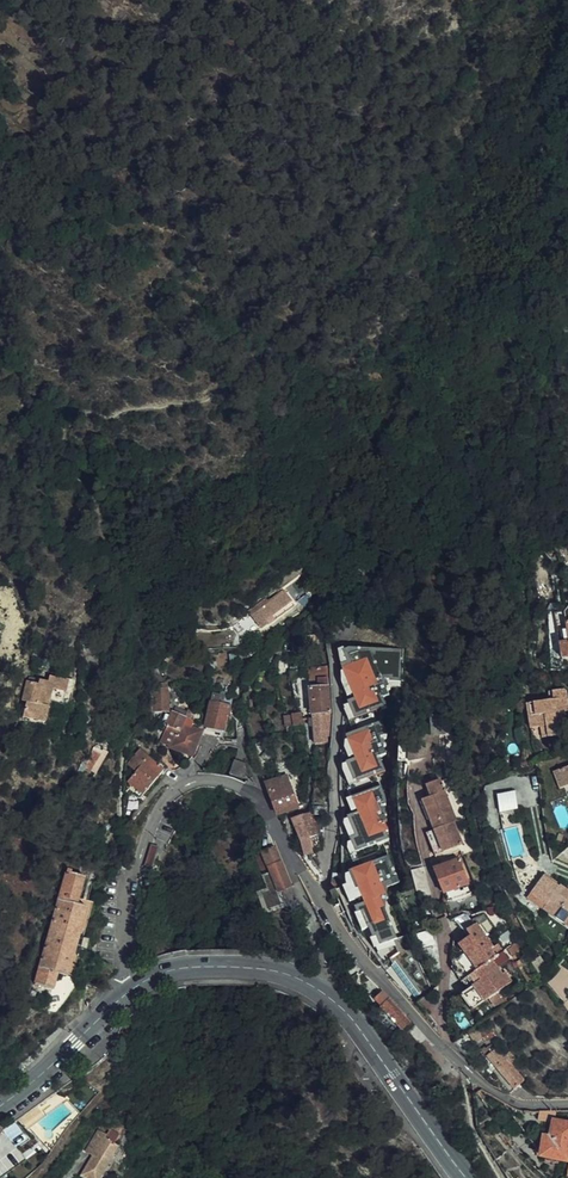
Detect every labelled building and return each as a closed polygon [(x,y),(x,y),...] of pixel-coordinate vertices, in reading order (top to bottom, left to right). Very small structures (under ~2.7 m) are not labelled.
[(384,378),(376,365),(363,372),(366,378),(359,381),(363,389),(384,378)] [(558,571),(550,556),(543,559),(553,572),(558,571)] [(283,593),(251,618),(260,631),(294,607),(283,593)] [(558,616),(547,617),(548,673),(555,672),(555,654),(555,649),(556,649),(555,632),(558,632),(558,616)] [(260,631),(251,618),(241,625),(250,638),(260,631)] [(564,626),(565,634),(556,636),(560,664),(567,663),(567,626),(564,626)] [(318,642),(319,642),(319,635),(305,635),(305,644),(318,644),(318,642)] [(343,705),(348,720),(386,705),(383,697),(389,695),(387,689),(390,689),(390,686),(393,685),(401,687),(403,650),(357,647),(348,646),(344,649),(343,647),(338,649),(339,659),(341,661),(339,661),(342,669),(340,670),(341,681),(347,696),(352,694),(354,698),(347,700),(348,703),(343,705)] [(331,712),(328,667),(320,668),(309,668),(312,723),(330,722),(331,712)] [(48,676),(38,673),(37,678),(29,675),(25,692),(28,693),(23,709),(44,714),(49,694),(63,697),(68,674),(50,669),(48,676)] [(168,698),(165,685),(157,685),(155,710),(167,714),(168,698)] [(556,700),(536,704),(538,717),(541,717),(543,728),(545,739),(567,735),(567,690),(559,691),(561,700),(556,700)] [(224,731),(230,706),(222,705),(224,698),(213,695),(206,727),(224,731)] [(538,717),(536,704),(529,705),(532,730),(543,728),(541,717),(538,717)] [(349,721),(353,730),(380,719),(376,710),(349,721)] [(161,742),(194,754),(201,731),(197,730),(199,725),(188,722),(190,715),(187,714),(185,719),(172,715),(161,742)] [(303,725),(301,720),(300,714),(291,717),(294,727),(303,725)] [(260,717),(249,718),(247,724),(251,740),(266,739),(260,717)] [(342,769),(348,783),(384,768),(378,753),(385,751),(382,745),(385,743),(381,733),(385,731),(380,719),(353,730),(345,733),(347,738),(344,739),(343,746),(348,756),(353,754),(354,756),(345,760),(346,762),(341,763),(342,769)] [(328,736),(330,722),(312,723),(314,745),(326,744),(326,736),(328,736)] [(436,727),(434,743),(450,746),(448,728),(436,727)] [(87,768),(98,772),(107,750),(95,746),(87,768)] [(128,780),(144,794),(168,766),(159,758),(155,762),(141,749),(129,762),(137,770),(128,780)] [(229,774),(248,778),(244,761),(233,757),(229,774)] [(558,772),(565,789),(567,787),(567,768),(558,772)] [(347,786),(351,795),(379,784),(380,783),(376,774),(347,786)] [(270,782),(267,783),(278,814),(298,808),(289,780),(282,783),(279,779),(275,780),(273,776),(269,778),(270,782)] [(536,776),(527,777),(528,788),(538,787),(536,776)] [(431,797),(422,800),(434,830),(426,834),(436,856),(463,846),(454,824),(457,822),(448,802),(454,799),(448,783),(448,779),(440,782),(439,779),(426,785),(431,797)] [(140,798),(144,794),(128,780),(127,787),(140,798)] [(357,812),(346,815),(354,834),(349,836),(354,851),(387,837),(385,830),(387,828),(384,820),(386,819),(380,804),(385,802),(385,795),(379,784),(351,795),(345,798),(351,810),(356,808),(357,812)] [(517,808),(514,791),(497,794),(500,811),(517,808)] [(315,816),(321,816),(330,816),(329,807),(315,807),(315,816)] [(318,836),(310,814),(291,819),(299,839),(304,856),(313,853),(309,838),(318,836)] [(159,846),(156,845),(153,844),(149,855),(155,857),(156,857),(159,846)] [(264,851),(270,866),(281,862),(275,847),(264,851)] [(263,869),(270,866),(264,851),(257,854),(263,869)] [(387,854),(347,869),(348,871),(344,873),(346,883),(342,885),(348,900),(360,896),(363,902),(353,905),(356,911),(354,912),(360,928),(368,925),(371,935),(375,935),(379,944),(393,939),(397,938),(385,909),(386,886),(398,881),(387,854)] [(153,864),(155,857),(149,855),(147,863),(153,864)] [(444,893),(440,903),(445,903),(450,915),(463,910),(465,906),(461,897),(457,888),(468,884),(459,860),(443,866),(441,860),(432,863),(444,893)] [(272,872),(280,891),(281,890),(291,887),(281,862),(270,866),(272,872)] [(110,879),(119,880),(120,880),(121,870),(111,869),(110,879)] [(67,870),(36,983),(50,987),(54,971),(63,973),(82,904),(73,902),(80,873),(67,870)] [(280,891),(272,872),(263,876),(268,888),(257,892),(266,914),(288,906),(281,890),(280,891)] [(542,879),(552,885),(553,883),(543,877),(542,879)] [(552,885),(542,879),(527,901),(564,924),(567,917),(567,894),(552,885)] [(457,888),(461,897),(471,892),(468,884),(457,888)] [(484,926),(481,921),(467,928),(473,937),(486,929),(484,926)] [(397,938),(393,939),(398,953),(390,959),(393,963),(395,962),(419,995),(429,987),(406,935),(397,938)] [(471,942),(467,936),(460,940),(453,944),(471,974),(491,960),(500,954),(494,947),(491,949),(494,952),(489,955),(487,952),(489,951),(480,937),(474,940),(471,942)] [(491,960),(471,974),(460,981),(467,990),(460,995),(471,1010),(489,997),(499,991),(510,983),(504,973),(501,975),(491,960)] [(505,998),(499,991),(489,997),(496,1004),(505,998)] [(449,998),(446,1002),(451,1010),(460,1005),(454,994),(447,995),(449,998)] [(401,1030),(409,1022),(390,1003),(387,1000),(378,1008),(401,1030)] [(484,1032),(479,1025),(473,1029),(478,1037),(481,1034),(485,1042),(497,1034),(492,1027),(484,1032)] [(488,1059),(518,1088),(528,1078),(514,1065),(519,1059),(511,1051),(505,1056),(498,1048),(496,1050),(492,1045),(488,1049),(486,1048),(480,1053),(487,1060),(488,1059)] [(22,1155),(30,1150),(28,1148),(36,1142),(27,1131),(20,1124),(29,1118),(35,1125),(48,1116),(40,1106),(18,1121),(0,1134),(0,1171),(22,1155)] [(27,1131),(35,1125),(29,1118),(20,1124),(27,1131)] [(553,1121),(551,1132),(550,1138),(544,1137),(541,1157),(567,1160),(567,1124),(553,1121)] [(91,1157),(79,1175),(83,1177),(100,1177),(119,1147),(103,1138),(105,1135),(97,1131),(91,1140),(92,1140),(98,1145),(91,1157)] [(84,1152),(91,1157),(98,1145),(92,1140),(84,1152)] [(39,1144),(36,1142),(28,1148),(30,1150),(22,1155),(24,1159),(31,1153),(37,1146),(39,1144)] [(26,1161),(24,1159),(22,1155),(0,1171),(0,1177),(1,1177),(26,1161)]
